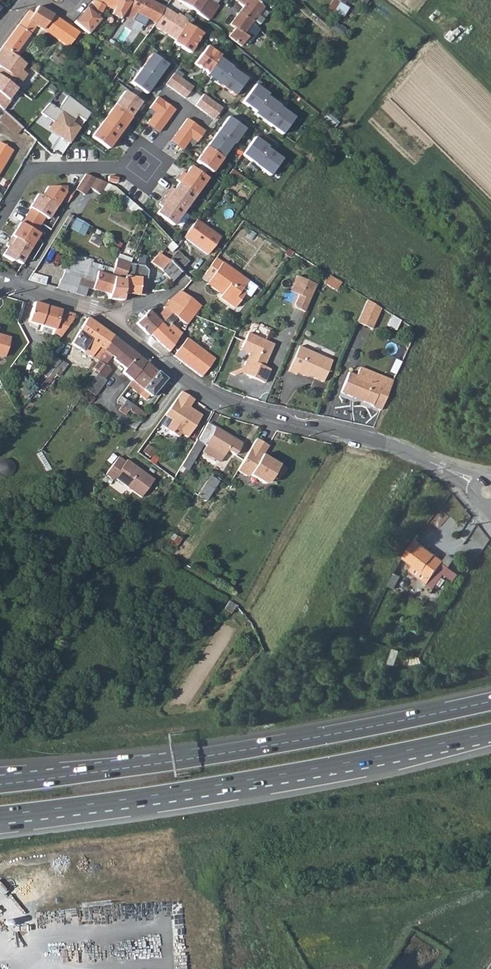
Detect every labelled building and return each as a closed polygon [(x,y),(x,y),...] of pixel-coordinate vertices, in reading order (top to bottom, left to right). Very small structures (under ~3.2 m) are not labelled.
[(92,9),(89,7),(77,22),(91,35),(104,19),(102,17),(106,6),(113,9),(111,14),(121,18),(123,15),(131,3),(132,0),(95,0),(92,9)] [(133,14),(135,15),(136,13),(143,16),(156,23),(165,8),(148,0),(132,0),(131,3),(123,15),(129,19),(130,18),(133,14)] [(183,2),(209,20),(214,12),(195,0),(178,0),(182,3),(183,2)] [(214,12),(218,5),(217,4),(211,0),(195,0),(214,12)] [(251,22),(253,20),(260,25),(269,13),(262,7),(263,7),(257,0),(236,0),(243,7),(239,13),(251,22)] [(328,9),(337,14),(342,5),(334,0),(332,0),(328,9)] [(38,7),(35,11),(28,11),(25,15),(23,17),(24,18),(36,26),(42,30),(44,27),(55,34),(53,37),(68,47),(79,33),(70,27),(53,15),(38,7)] [(188,23),(167,11),(157,28),(177,40),(188,23)] [(130,18),(139,23),(143,16),(136,13),(135,15),(133,14),(130,18)] [(235,17),(230,24),(235,28),(228,37),(240,46),(246,40),(250,43),(260,30),(251,22),(239,13),(235,17)] [(24,18),(18,26),(30,34),(36,26),(24,18)] [(328,27),(339,37),(345,31),(333,21),(328,27)] [(206,34),(188,23),(175,45),(194,56),(206,34)] [(15,55),(30,34),(18,26),(2,45),(15,55)] [(224,52),(211,44),(199,65),(211,72),(224,52)] [(2,107),(28,74),(22,70),(27,64),(15,55),(2,45),(0,48),(0,105),(2,107)] [(158,80),(166,68),(157,61),(147,54),(138,66),(158,80)] [(235,63),(223,55),(210,75),(222,83),(235,63)] [(252,74),(236,63),(222,84),(239,95),(252,74)] [(149,92),(157,80),(148,73),(138,66),(129,78),(149,92)] [(175,72),(167,84),(186,98),(194,86),(175,72)] [(276,91),(263,83),(250,103),(263,111),(276,91)] [(138,102),(123,92),(113,107),(129,117),(138,102)] [(204,93),(196,105),(215,119),(224,107),(204,93)] [(287,102),(274,94),(262,114),(274,122),(287,102)] [(148,123),(161,132),(176,109),(157,96),(149,107),(155,111),(148,123)] [(91,111),(69,97),(61,109),(48,101),(41,112),(53,120),(47,129),(70,144),(80,128),(72,123),(78,115),(86,120),(91,111)] [(304,113),(287,102),(274,122),(291,133),(304,113)] [(128,117),(113,107),(103,122),(119,132),(128,117)] [(0,116),(0,125),(13,137),(22,128),(4,111),(3,111),(0,116)] [(245,124),(226,112),(212,133),(232,145),(245,124)] [(335,129),(340,121),(328,112),(322,120),(335,129)] [(186,118),(171,141),(185,150),(192,138),(198,142),(206,131),(186,118)] [(118,132),(103,122),(93,137),(109,147),(118,132)] [(223,158),(231,146),(222,140),(212,133),(203,145),(223,158)] [(265,143),(252,135),(246,145),(240,156),(252,163),(265,143)] [(13,150),(0,142),(0,171),(13,150)] [(283,154),(266,143),(253,164),(270,174),(283,154)] [(214,171),(222,159),(213,152),(203,145),(194,157),(214,171)] [(195,195),(203,183),(194,177),(184,169),(175,181),(195,195)] [(110,188),(85,174),(75,190),(84,196),(89,188),(104,198),(105,195),(118,203),(136,219),(142,211),(118,191),(110,188)] [(50,176),(42,185),(65,197),(79,176),(50,176)] [(185,208),(194,196),(185,189),(174,182),(166,194),(185,208)] [(43,212),(51,196),(35,188),(27,204),(43,212)] [(176,220),(185,207),(176,201),(165,194),(157,206),(176,220)] [(28,234),(36,218),(20,210),(12,227),(28,234)] [(196,220),(184,237),(207,255),(220,237),(196,220)] [(6,236),(0,249),(0,252),(15,259),(22,243),(6,236)] [(42,245),(33,240),(23,256),(25,257),(32,261),(42,245)] [(177,246),(171,241),(166,247),(172,252),(177,246)] [(191,260),(179,249),(169,260),(182,271),(191,260)] [(167,258),(170,255),(164,250),(161,254),(167,258)] [(161,254),(159,253),(151,263),(161,269),(173,282),(182,271),(169,260),(167,258),(161,254)] [(113,268),(92,262),(93,260),(84,258),(80,256),(79,258),(73,255),(67,270),(64,269),(57,287),(85,295),(87,288),(108,294),(114,278),(110,276),(113,268)] [(25,257),(21,264),(28,268),(32,262),(32,261),(25,257)] [(206,283),(221,262),(214,257),(199,278),(206,283)] [(120,260),(114,278),(108,294),(107,299),(122,300),(123,293),(125,276),(130,263),(120,260)] [(117,260),(113,268),(110,276),(114,278),(120,260),(117,260)] [(213,273),(215,275),(207,284),(221,295),(218,298),(233,308),(245,292),(241,289),(247,281),(221,262),(213,273)] [(125,276),(123,293),(138,295),(139,293),(142,293),(146,294),(146,292),(148,279),(149,270),(144,265),(130,263),(125,276)] [(207,284),(215,275),(213,273),(206,283),(207,284)] [(339,280),(330,274),(326,282),(336,287),(339,280)] [(305,311),(317,284),(298,275),(291,291),(299,294),(295,304),(296,307),(305,311)] [(184,310),(184,312),(193,315),(197,309),(175,292),(172,295),(169,298),(169,299),(184,310)] [(193,315),(184,312),(184,310),(169,299),(168,300),(164,306),(163,307),(164,307),(177,317),(186,324),(193,315)] [(382,308),(368,299),(358,322),(372,329),(382,308)] [(34,302),(29,322),(55,329),(54,332),(61,337),(75,314),(34,302)] [(164,307),(156,317),(148,310),(146,313),(144,312),(142,314),(140,313),(138,316),(140,318),(136,323),(136,324),(148,335),(149,334),(160,321),(168,329),(171,325),(177,317),(164,307)] [(88,318),(72,344),(83,352),(91,339),(88,337),(95,324),(88,318)] [(177,341),(182,333),(171,325),(168,329),(160,321),(149,334),(155,340),(168,350),(167,351),(168,352),(174,344),(177,341)] [(96,360),(112,337),(95,324),(88,337),(91,339),(83,352),(91,357),(92,357),(96,360)] [(272,344),(247,333),(240,347),(246,350),(248,354),(243,367),(248,369),(246,375),(262,382),(269,368),(262,365),(272,344)] [(4,357),(10,338),(0,335),(0,356),(4,357)] [(145,362),(112,337),(96,360),(98,361),(103,365),(96,375),(102,380),(109,370),(108,369),(110,365),(106,362),(111,355),(113,357),(112,359),(124,368),(121,372),(132,381),(145,362)] [(189,338),(176,356),(203,376),(216,358),(189,338)] [(333,361),(301,346),(289,371),(297,375),(298,373),(305,376),(306,374),(323,382),(333,361)] [(53,355),(50,360),(57,366),(60,361),(53,355)] [(121,372),(124,368),(112,359),(113,357),(111,355),(106,362),(110,365),(111,364),(121,372)] [(60,375),(68,363),(62,359),(53,373),(57,376),(58,374),(60,375)] [(98,361),(93,369),(95,370),(93,373),(96,375),(103,365),(98,361)] [(145,362),(132,381),(142,390),(157,371),(145,362)] [(43,373),(48,376),(54,369),(49,365),(43,373)] [(248,369),(243,367),(240,373),(246,375),(248,369)] [(392,381),(360,367),(356,375),(381,386),(381,384),(389,387),(392,381)] [(166,379),(157,371),(142,390),(149,396),(151,397),(166,379)] [(372,408),(379,411),(379,410),(380,408),(387,392),(389,387),(381,384),(381,386),(356,375),(348,372),(340,392),(372,406),(372,408)] [(43,373),(34,384),(39,388),(48,376),(43,373)] [(102,380),(96,375),(85,390),(91,394),(94,396),(105,382),(102,380)] [(91,394),(85,390),(80,397),(86,401),(91,394)] [(142,390),(138,395),(145,400),(149,396),(142,390)] [(186,394),(182,391),(165,415),(172,420),(167,429),(180,437),(182,433),(189,437),(203,415),(190,407),(194,399),(193,398),(190,396),(186,394)] [(147,414),(126,400),(122,405),(129,410),(143,420),(147,414)] [(125,415),(129,410),(122,405),(119,410),(125,415)] [(208,423),(198,441),(197,440),(181,467),(187,470),(203,444),(206,446),(223,456),(226,451),(235,456),(242,444),(208,423)] [(268,446),(257,439),(238,471),(249,478),(253,477),(265,484),(269,483),(272,478),(277,480),(280,475),(283,475),(286,469),(269,459),(268,460),(262,457),(268,446)] [(223,456),(206,446),(202,451),(220,462),(223,456)] [(114,478),(142,498),(155,481),(126,460),(125,462),(118,457),(105,475),(113,480),(114,478)] [(216,487),(219,483),(210,477),(207,482),(216,487)] [(198,498),(207,504),(216,487),(207,482),(198,498)] [(459,573),(450,567),(456,558),(449,553),(443,560),(427,549),(416,542),(404,559),(413,565),(410,570),(413,572),(429,583),(428,584),(430,586),(435,589),(446,573),(455,579),(459,573)] [(400,565),(398,568),(396,571),(395,573),(394,574),(400,576),(405,568),(400,565)] [(395,589),(401,576),(400,576),(394,574),(393,576),(392,578),(388,586),(395,589)] [(225,608),(232,613),(236,606),(229,602),(225,608)]
